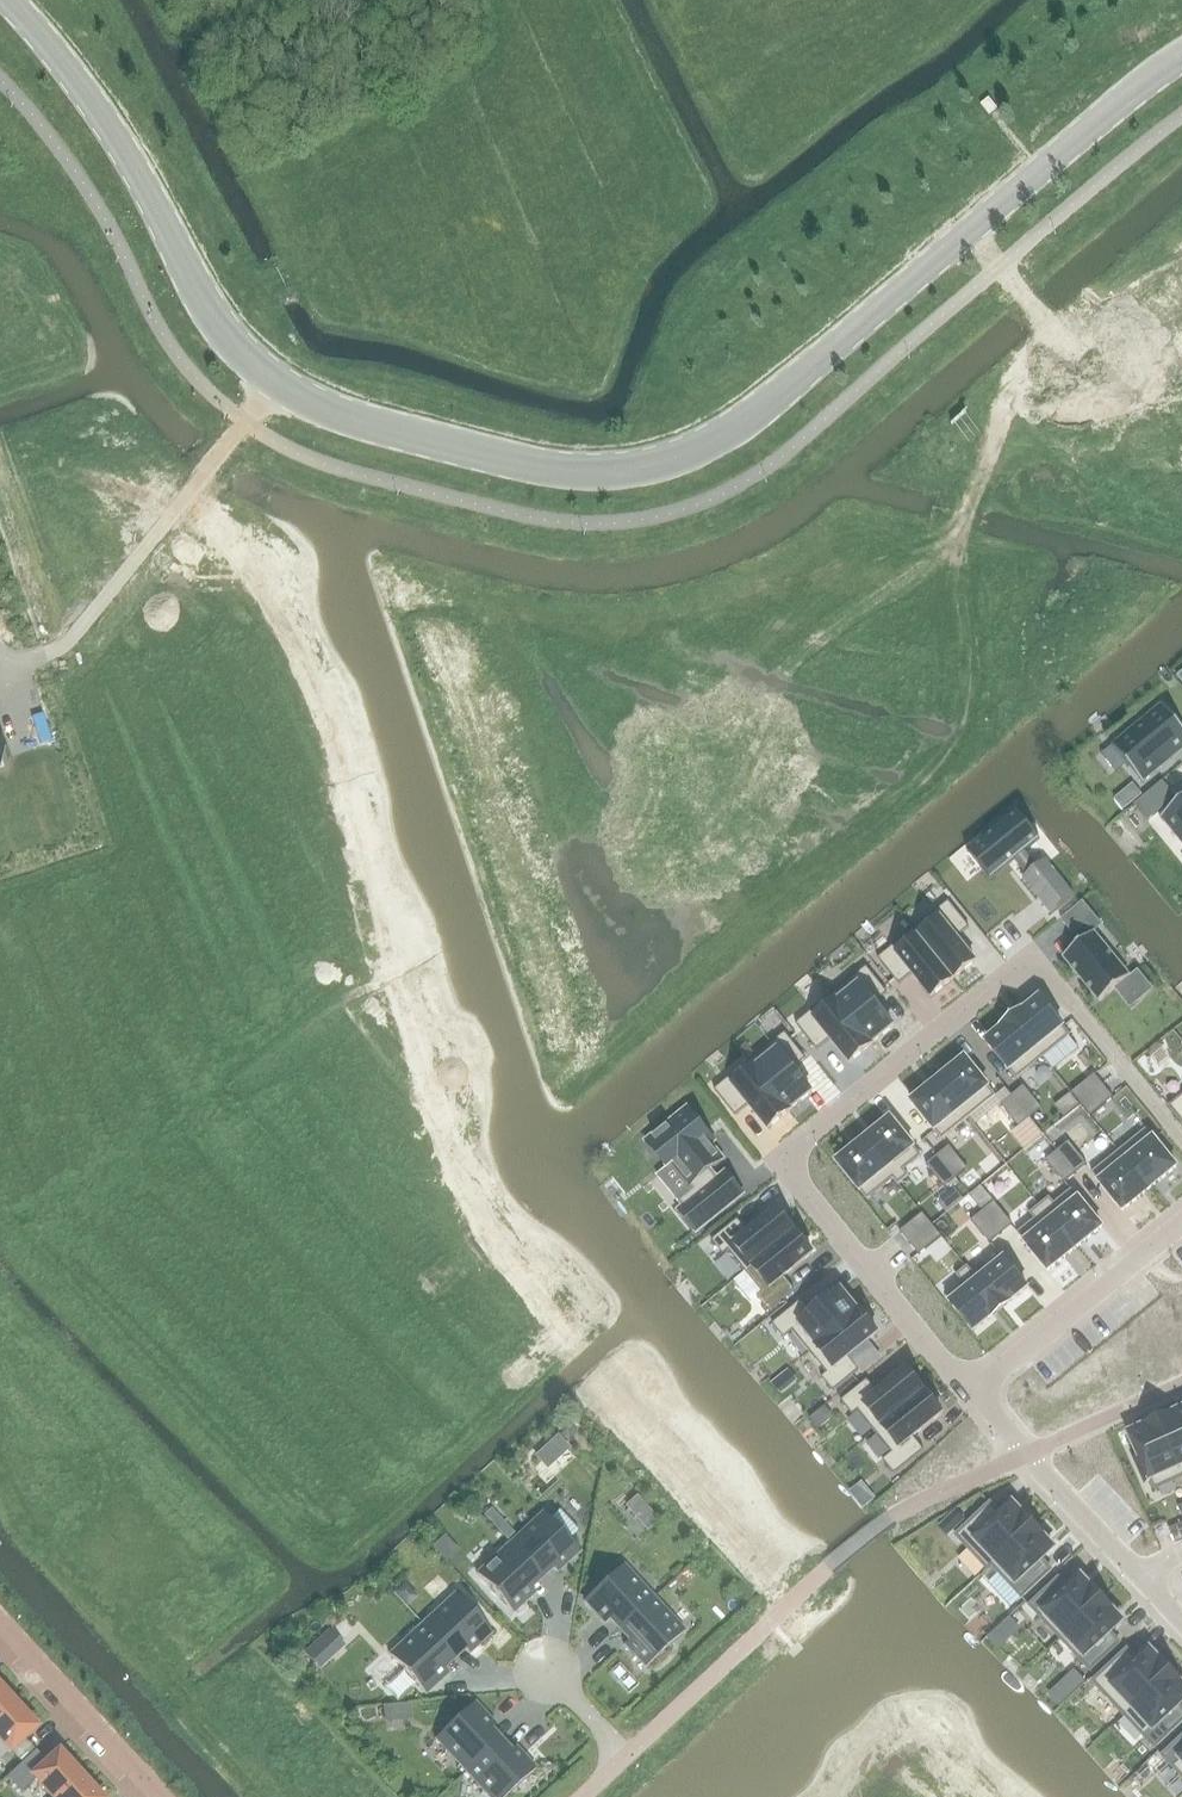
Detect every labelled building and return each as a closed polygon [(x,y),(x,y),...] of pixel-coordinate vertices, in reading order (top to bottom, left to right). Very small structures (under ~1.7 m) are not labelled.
[(997,110),(988,98),(980,105),(990,116),(997,110)] [(1111,744),(1143,784),(1144,783),(1142,780),(1170,757),(1181,748),(1181,730),(1161,704),(1159,705),(1161,707),(1114,746),(1112,743),(1111,744)] [(1162,782),(1134,805),(1147,821),(1175,798),(1162,782)] [(1132,784),(1114,799),(1123,810),(1141,795),(1132,784)] [(1162,819),(1163,820),(1165,818),(1181,836),(1181,800),(1162,819)] [(1017,812),(966,852),(989,881),(1014,861),(1026,876),(1022,879),(1050,913),(1074,894),(1046,859),(1037,867),(1025,852),(1040,840),(1017,812)] [(934,911),(912,929),(953,980),(954,979),(953,978),(975,961),(956,938),(969,928),(948,901),(935,912),(934,911)] [(1082,902),(1060,920),(1073,935),(1095,917),(1082,902)] [(890,948),(877,958),(898,985),(912,974),(930,997),(953,980),(912,929),(890,947),(890,948)] [(1093,933),(1063,957),(1099,1002),(1129,978),(1093,933)] [(852,977),(830,995),(871,1045),(872,1044),(893,1027),(874,1003),(887,993),(866,967),(853,978),(852,977)] [(808,1013),(795,1024),(816,1050),(829,1039),(848,1063),(871,1045),(830,995),(808,1013)] [(1039,998),(1012,1020),(1043,1058),(1069,1036),(1039,998)] [(1012,1020),(985,1042),(1016,1080),(1043,1058),(1012,1020)] [(771,1043),(748,1061),(753,1068),(754,1067),(789,1111),(791,1109),(811,1093),(792,1069),(805,1059),(784,1033),(771,1044),(771,1043)] [(965,1058),(938,1080),(968,1118),(995,1096),(965,1058)] [(728,1078),(714,1090),(735,1116),(748,1105),(767,1129),(789,1111),(754,1067),(753,1068),(733,1084),(728,1078)] [(1094,1075),(1071,1093),(1081,1105),(1103,1086),(1094,1075)] [(938,1080),(911,1102),(941,1140),(968,1118),(938,1080)] [(1023,1086),(1011,1095),(1030,1118),(1041,1109),(1023,1086)] [(1103,1086),(1081,1105),(1090,1116),(1113,1098),(1103,1086)] [(1011,1095),(1000,1105),(1018,1128),(1030,1118),(1011,1095)] [(1171,1110),(1181,1124),(1181,1102),(1171,1110)] [(687,1109),(646,1142),(668,1169),(672,1165),(691,1189),(677,1201),(682,1207),(678,1210),(696,1233),(742,1195),(724,1173),(717,1179),(710,1169),(722,1159),(710,1144),(714,1142),(687,1109)] [(890,1119),(863,1141),(893,1178),(892,1179),(897,1185),(908,1176),(903,1170),(920,1156),(890,1119)] [(1145,1130),(1118,1152),(1149,1189),(1176,1168),(1145,1130)] [(863,1141),(836,1163),(867,1200),(892,1179),(893,1178),(863,1141)] [(1068,1142),(1057,1151),(1075,1174),(1087,1165),(1068,1142)] [(949,1146),(937,1156),(955,1178),(967,1169),(949,1146)] [(1057,1151),(1045,1161),(1063,1183),(1075,1174),(1057,1151)] [(1118,1152),(1091,1173),(1122,1211),(1149,1189),(1118,1152)] [(937,1156),(925,1165),(944,1188),(955,1178),(937,1156)] [(1049,1198),(1039,1206),(1074,1250),(1101,1228),(1071,1190),(1054,1204),(1049,1198)] [(994,1202),(982,1211),(1000,1234),(1012,1225),(994,1202)] [(1034,1220),(1017,1233),(1047,1271),(1074,1250),(1039,1206),(1029,1214),(1034,1220)] [(737,1220),(711,1241),(723,1255),(727,1251),(744,1272),(794,1231),(776,1209),(748,1233),(737,1220)] [(982,1211),(971,1221),(989,1243),(1000,1234),(982,1211)] [(922,1214),(899,1232),(909,1244),(931,1225),(922,1214)] [(931,1225),(909,1244),(918,1255),(941,1237),(931,1225)] [(794,1231),(744,1272),(761,1293),(757,1297),(768,1311),(794,1290),(784,1277),(812,1254),(794,1231)] [(974,1276),(973,1276),(1000,1310),(1027,1288),(1000,1255),(974,1276)] [(963,1284),(946,1298),(973,1332),(1000,1310),(973,1276),(974,1276),(967,1267),(956,1275),(963,1284)] [(801,1300),(772,1324),(783,1338),(792,1331),(810,1354),(859,1311),(841,1290),(813,1314),(801,1300)] [(859,1311),(810,1354),(826,1373),(821,1377),(832,1391),(858,1370),(849,1358),(878,1333),(859,1311)] [(867,1380),(840,1401),(852,1415),(857,1411),(874,1432),(924,1392),(906,1369),(877,1393),(867,1380)] [(924,1392),(874,1432),(891,1453),(882,1460),(894,1474),(923,1450),(913,1438),(942,1414),(924,1392)] [(1157,1421),(1181,1476),(1181,1410),(1157,1421)] [(1129,1434),(1140,1458),(1135,1460),(1145,1481),(1149,1479),(1154,1490),(1181,1477),(1181,1476),(1157,1421),(1129,1434)] [(537,1457),(555,1476),(578,1455),(560,1436),(537,1457)] [(639,1496),(627,1507),(633,1513),(645,1503),(639,1496)] [(990,1503),(955,1536),(987,1570),(991,1566),(991,1565),(1032,1526),(1012,1505),(1001,1515),(990,1503)] [(492,1506),(484,1513),(507,1538),(514,1531),(492,1506)] [(542,1512),(509,1543),(532,1567),(541,1577),(552,1567),(557,1572),(579,1552),(542,1512)] [(955,1512),(938,1528),(947,1537),(963,1521),(955,1512)] [(1169,1529),(1175,1542),(1181,1539),(1181,1523),(1169,1529)] [(1032,1526),(991,1565),(991,1566),(1021,1598),(1051,1570),(1041,1559),(1053,1548),(1032,1526)] [(509,1543),(476,1574),(513,1613),(535,1592),(531,1587),(541,1577),(532,1567),(509,1543)] [(623,1564),(583,1601),(604,1624),(609,1619),(619,1630),(629,1620),(654,1597),(623,1564)] [(1059,1578),(1029,1606),(1059,1639),(1101,1599),(1080,1578),(1068,1589),(1059,1578)] [(455,1593),(422,1624),(445,1648),(454,1658),(464,1649),(469,1654),(492,1633),(455,1593)] [(629,1620),(619,1630),(629,1640),(624,1645),(645,1667),(684,1631),(654,1597),(629,1620)] [(1101,1599),(1059,1639),(1090,1671),(1119,1643),(1109,1633),(1121,1621),(1101,1599)] [(1009,1619),(1000,1627),(1011,1638),(1020,1630),(1009,1619)] [(422,1624),(389,1654),(425,1694),(448,1673),(443,1668),(454,1658),(445,1648),(422,1624)] [(317,1641),(305,1652),(315,1663),(327,1651),(317,1641)] [(1127,1650),(1092,1682),(1124,1716),(1169,1673),(1149,1651),(1138,1662),(1127,1650)] [(1074,1672),(1060,1685),(1071,1696),(1084,1683),(1074,1672)] [(1124,1716),(1154,1748),(1181,1722),(1181,1710),(1178,1706),(1181,1702),(1181,1686),(1169,1673),(1124,1716)] [(15,1700),(13,1699),(12,1700),(0,1687),(0,1714),(15,1700)] [(15,1700),(0,1714),(0,1742),(9,1752),(10,1752),(24,1738),(37,1727),(15,1703),(16,1702),(15,1700)] [(474,1702),(434,1739),(465,1772),(490,1749),(500,1740),(490,1729),(495,1724),(474,1702)] [(1162,1756),(1181,1778),(1181,1737),(1162,1756)] [(24,1738),(10,1752),(21,1764),(35,1750),(24,1738)] [(465,1772),(488,1796),(505,1796),(536,1768),(515,1746),(510,1750),(500,1740),(490,1749),(465,1772)] [(81,1773),(80,1774),(58,1750),(31,1775),(51,1796),(58,1796),(82,1775),(81,1773)] [(83,1777),(84,1776),(82,1775),(58,1796),(101,1796),(83,1777)]
